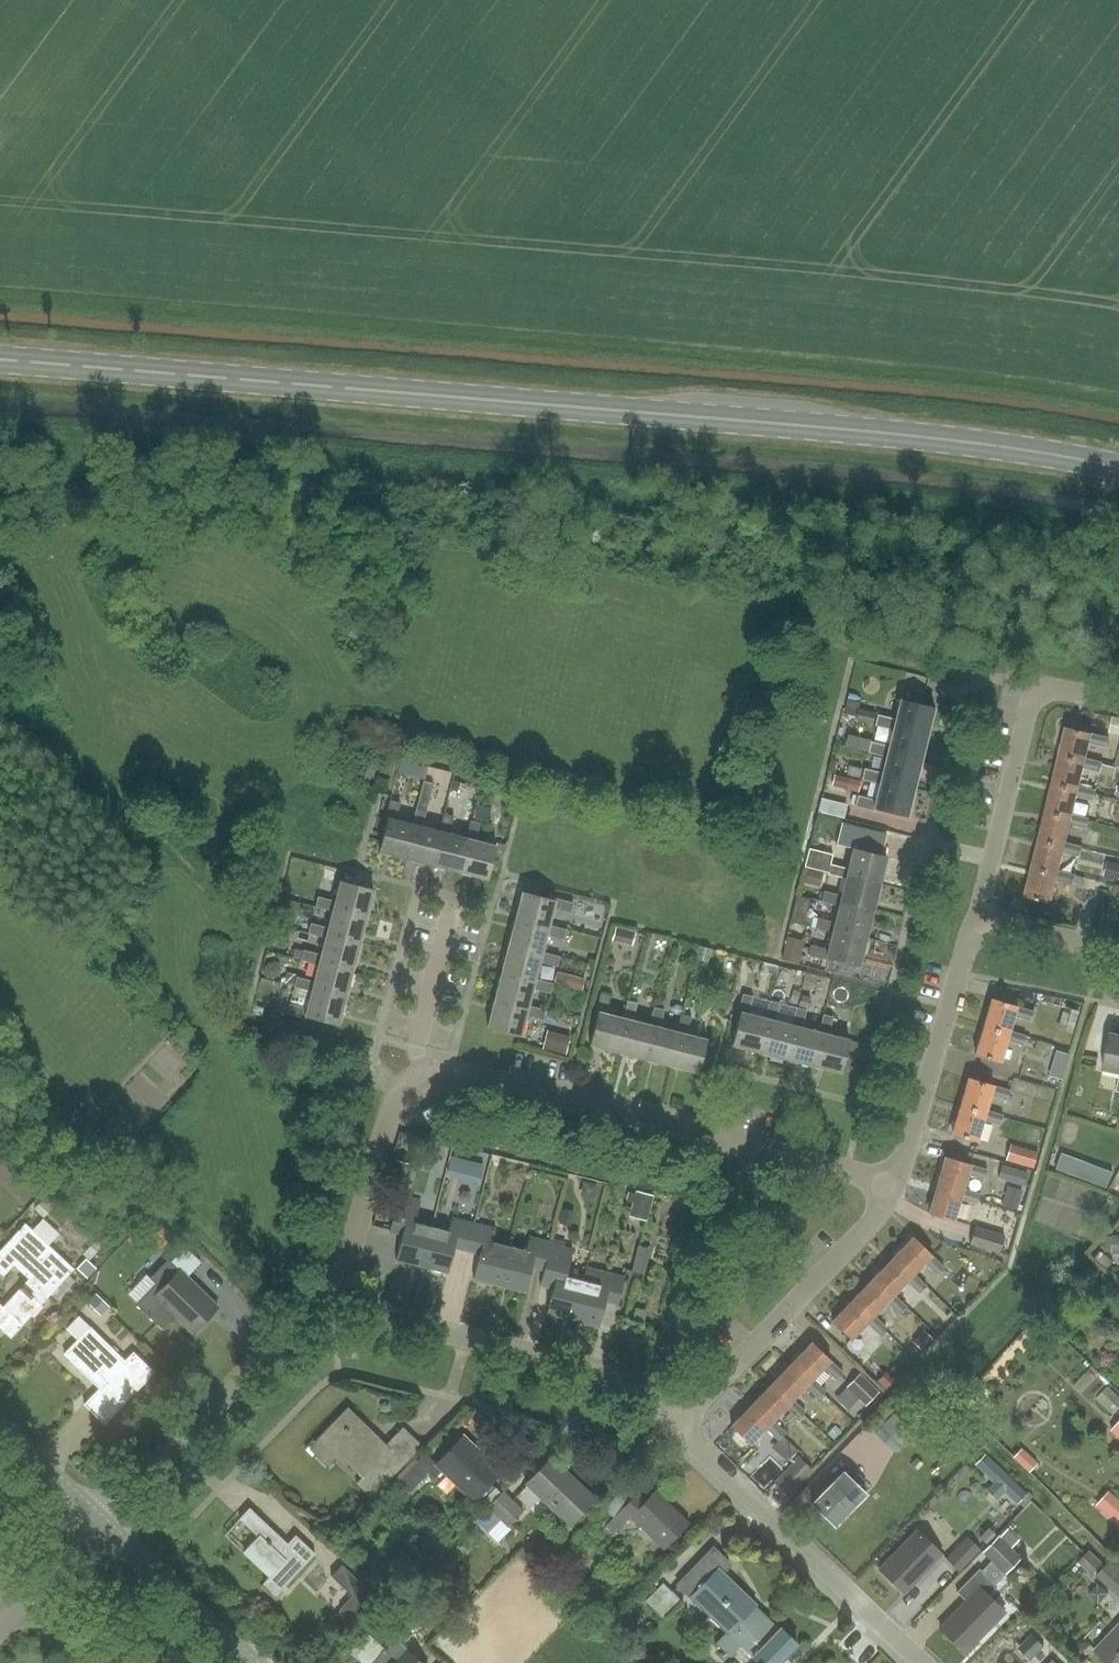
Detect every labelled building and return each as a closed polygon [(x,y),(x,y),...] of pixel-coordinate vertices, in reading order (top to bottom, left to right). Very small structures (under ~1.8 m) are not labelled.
[(882,717),(879,727),(896,732),(897,728),(930,736),(936,709),(905,701),(900,721),(882,717)] [(1070,726),(1063,754),(1091,762),(1092,760),(1096,744),(1111,748),(1113,738),(1070,726)] [(875,742),(873,752),(891,756),(891,755),(923,763),(930,736),(897,728),(896,732),(893,747),(875,742)] [(1063,754),(1056,783),(1084,790),(1086,785),(1089,770),(1104,774),(1107,764),(1092,760),(1091,762),(1063,754)] [(869,768),(866,780),(884,784),(916,792),(923,763),(891,755),(891,756),(887,773),(869,768)] [(832,786),(847,790),(850,779),(835,775),(832,786)] [(1056,783),(1048,811),(1076,818),(1077,816),(1082,798),(1096,801),(1100,788),(1086,785),(1084,790),(1056,783)] [(861,797),(858,807),(877,812),(877,809),(910,817),(916,792),(884,784),(880,801),(861,797)] [(1118,793),(1107,790),(1106,795),(1118,798),(1118,791),(1118,793)] [(824,796),(822,812),(850,814),(852,799),(824,796)] [(479,797),(473,819),(502,826),(507,805),(479,797)] [(418,828),(414,827),(398,823),(403,807),(392,803),(387,820),(391,821),(382,852),(409,860),(418,828)] [(435,867),(444,835),(439,834),(424,830),(428,813),(418,810),(414,827),(418,828),(409,860),(435,867)] [(1048,811),(1041,839),(1069,847),(1070,844),(1074,829),(1087,832),(1091,820),(1077,816),(1076,818),(1048,811)] [(462,874),(470,842),(467,841),(449,836),(454,819),(443,816),(439,834),(444,835),(435,867),(462,874)] [(470,842),(462,874),(489,881),(498,849),(477,843),(482,827),(471,824),(467,841),(470,842)] [(1041,839),(1033,868),(1061,875),(1063,869),(1067,855),(1080,858),(1083,847),(1070,844),(1069,847),(1041,839)] [(882,886),(889,859),(856,850),(851,869),(834,864),(831,875),(848,879),(849,877),(882,886)] [(1033,868),(1026,896),(1054,903),(1060,880),(1074,883),(1077,873),(1063,869),(1061,875),(1033,868)] [(820,886),(823,873),(808,869),(805,883),(820,886)] [(876,912),(882,886),(849,877),(848,879),(844,896),(827,892),(825,903),(842,907),(842,904),(876,912)] [(322,899),(319,908),(337,912),(338,911),(369,919),(376,892),(344,883),(339,903),(322,899)] [(523,894),(516,921),(549,930),(549,928),(554,911),(572,916),(575,904),(556,900),(555,902),(523,894)] [(869,938),(876,912),(842,904),(842,907),(837,924),(820,920),(817,930),(835,935),(836,930),(869,938)] [(362,946),(369,919),(338,911),(337,912),(333,929),(316,924),(313,935),(330,939),(331,938),(362,946)] [(516,921),(509,948),(543,957),(544,954),(548,938),(565,942),(568,933),(549,928),(549,930),(516,921)] [(636,948),(639,934),(620,930),(617,943),(636,948)] [(862,965),(869,938),(836,930),(835,935),(831,950),(813,946),(811,955),(830,960),(831,957),(862,965)] [(799,963),(804,941),(787,937),(782,958),(799,963)] [(355,973),(362,946),(331,938),(330,939),(326,957),(309,952),(306,962),(322,967),(323,965),(355,973)] [(509,948),(503,976),(536,984),(537,982),(541,965),(560,969),(562,959),(544,954),(543,957),(509,948)] [(348,1001),(355,973),(323,965),(322,967),(318,984),(301,979),(298,989),(315,993),(315,992),(348,1001)] [(503,976),(496,1003),(530,1011),(530,1009),(534,992),(553,997),(555,987),(537,982),(536,984),(503,976)] [(341,1028),(348,1001),(315,992),(315,993),(310,1011),(293,1007),(290,1017),(308,1022),(308,1019),(341,1028)] [(742,1014),(734,1045),(761,1052),(770,1021),(767,1020),(751,1016),(756,997),(744,994),(739,1013),(742,1014)] [(627,1022),(624,1021),(609,1017),(614,998),(602,995),(597,1014),(599,1016),(591,1048),(618,1055),(627,1022)] [(994,999),(984,1028),(1009,1036),(1011,1032),(1015,1017),(1030,1022),(1034,1011),(994,999)] [(770,1021),(761,1052),(789,1059),(797,1028),(793,1027),(776,1023),(782,1003),(772,1001),(767,1020),(770,1021)] [(653,1028),(651,1028),(635,1024),(640,1005),(628,1002),(624,1021),(627,1022),(618,1055),(645,1062),(653,1028)] [(496,1003),(489,1030),(524,1038),(528,1020),(545,1025),(548,1014),(530,1009),(530,1011),(496,1003)] [(797,1028),(789,1059),(816,1066),(824,1035),(820,1034),(805,1029),(809,1011),(798,1008),(793,1027),(797,1028)] [(680,1035),(678,1035),(664,1031),(668,1013),(656,1010),(651,1028),(653,1028),(645,1062),(671,1069),(680,1035)] [(824,1035),(816,1066),(843,1073),(851,1041),(831,1036),(836,1017),(825,1015),(820,1034),(824,1035)] [(699,1076),(707,1042),(688,1037),(693,1019),(683,1017),(678,1035),(680,1035),(671,1069),(699,1076)] [(1026,1037),(1011,1032),(1009,1036),(984,1028),(975,1057),(1000,1065),(1007,1042),(1023,1047),(1026,1037)] [(570,1036),(548,1031),(543,1049),(566,1054),(570,1036)] [(1110,1035),(1103,1069),(1118,1072),(1118,1037),(1110,1035)] [(1044,1081),(1065,1084),(1067,1067),(1047,1063),(1044,1081)] [(970,1077),(961,1106),(986,1114),(987,1110),(992,1095),(1007,1100),(1011,1089),(970,1077)] [(1003,1115),(987,1110),(986,1114),(961,1106),(952,1135),(977,1143),(984,1120),(1000,1125),(1003,1115)] [(993,1154),(1019,1159),(1022,1147),(996,1141),(993,1154)] [(455,1173),(487,1183),(493,1163),(461,1153),(455,1173)] [(941,1158),(934,1183),(967,1193),(967,1192),(971,1180),(984,1185),(988,1172),(941,1158)] [(1028,1173),(1002,1166),(999,1178),(1025,1186),(1028,1173)] [(1010,1182),(1003,1201),(1023,1209),(1030,1190),(1010,1182)] [(934,1183),(927,1207),(960,1217),(964,1202),(978,1206),(981,1196),(967,1192),(967,1193),(934,1183)] [(626,1200),(633,1201),(630,1216),(647,1220),(653,1196),(636,1191),(635,1193),(628,1192),(626,1200)] [(420,1266),(430,1227),(414,1223),(418,1210),(395,1204),(388,1233),(403,1237),(397,1260),(420,1266)] [(571,1227),(575,1211),(564,1208),(560,1223),(571,1227)] [(467,1254),(475,1224),(451,1218),(448,1232),(430,1227),(420,1266),(447,1273),(453,1250),(467,1254)] [(500,1287),(510,1247),(492,1243),(496,1229),(475,1224),(467,1254),(484,1258),(478,1282),(500,1287)] [(25,1225),(0,1252),(0,1273),(4,1277),(14,1266),(29,1279),(3,1308),(0,1306),(0,1330),(9,1338),(73,1269),(25,1225)] [(1004,1235),(975,1226),(969,1244),(999,1253),(1004,1235)] [(911,1236),(891,1257),(914,1279),(916,1276),(927,1265),(937,1276),(945,1268),(911,1236)] [(1113,1236),(1113,1238),(1106,1237),(1105,1251),(1112,1252),(1112,1253),(1118,1254),(1118,1236),(1113,1236)] [(540,1286),(547,1258),(551,1243),(531,1238),(528,1252),(510,1247),(500,1287),(521,1292),(527,1269),(543,1273),(540,1286)] [(551,1243),(547,1258),(540,1286),(553,1289),(547,1313),(573,1320),(583,1280),(565,1275),(568,1263),(569,1263),(573,1248),(564,1246),(565,1242),(552,1239),(551,1243)] [(645,1274),(650,1249),(638,1247),(632,1271),(645,1274)] [(891,1257),(871,1278),(893,1300),(897,1296),(909,1284),(920,1294),(927,1287),(916,1276),(914,1279),(891,1257)] [(218,1308),(168,1260),(148,1280),(154,1286),(134,1306),(160,1331),(174,1317),(192,1335),(218,1308)] [(586,1267),(583,1280),(573,1320),(599,1326),(606,1302),(618,1305),(626,1277),(586,1267)] [(871,1278),(850,1300),(873,1321),(875,1319),(891,1303),(902,1313),(908,1306),(897,1296),(893,1300),(871,1278)] [(850,1300),(830,1321),(853,1342),(867,1327),(879,1339),(887,1331),(875,1319),(873,1321),(850,1300)] [(104,1424),(153,1372),(133,1352),(124,1361),(90,1328),(64,1356),(98,1389),(83,1404),(104,1424)] [(811,1343),(791,1364),(812,1385),(816,1380),(828,1368),(840,1380),(844,1375),(811,1343)] [(791,1364),(770,1385),(792,1405),(796,1401),(810,1386),(823,1398),(829,1392),(816,1380),(812,1385),(791,1364)] [(866,1405),(880,1390),(861,1372),(847,1386),(866,1405)] [(770,1385),(750,1406),(771,1427),(775,1423),(789,1408),(801,1420),(808,1413),(796,1401),(792,1405),(770,1385)] [(750,1406),(730,1427),(751,1447),(768,1429),(780,1441),(787,1435),(775,1423),(771,1427),(750,1406)] [(373,1502),(422,1451),(403,1432),(385,1450),(347,1412),(320,1439),(364,1481),(358,1487),(373,1502)] [(914,1433),(894,1414),(874,1433),(894,1453),(914,1433)] [(475,1508),(504,1478),(466,1441),(436,1472),(423,1459),(396,1487),(405,1496),(426,1475),(434,1483),(442,1476),(475,1508)] [(1016,1504),(1027,1493),(984,1453),(974,1464),(991,1479),(983,1487),(997,1500),(1004,1492),(1016,1504)] [(568,1528),(593,1502),(551,1461),(526,1488),(568,1528)] [(837,1527),(865,1497),(857,1489),(863,1482),(852,1472),(846,1479),(842,1476),(814,1505),(837,1527)] [(666,1546),(686,1525),(652,1493),(644,1502),(627,1485),(602,1511),(613,1522),(607,1528),(616,1537),(629,1523),(648,1541),(654,1535),(666,1546)] [(514,1532),(509,1528),(524,1511),(504,1491),(476,1521),(489,1533),(494,1537),(499,1531),(508,1539),(514,1532)] [(275,1597),(312,1557),(295,1541),(288,1549),(249,1513),(240,1523),(258,1540),(246,1553),(270,1576),(262,1585),(275,1597)] [(995,1584),(1021,1557),(1011,1548),(1018,1539),(1006,1528),(982,1553),(990,1560),(981,1570),(995,1584)] [(906,1594),(941,1557),(917,1534),(881,1570),(906,1594)] [(959,1574),(981,1551),(967,1538),(946,1561),(959,1574)] [(797,1647),(722,1575),(730,1567),(714,1552),(679,1588),(726,1633),(716,1644),(729,1657),(739,1647),(755,1662),(782,1662),(797,1647)] [(377,1596),(343,1565),(331,1577),(352,1596),(340,1609),(353,1621),(377,1596)] [(1110,1565),(1099,1577),(1118,1596),(1118,1572),(1110,1565)] [(997,1586),(995,1584),(981,1570),(959,1594),(969,1603),(943,1631),(968,1654),(1006,1614),(988,1596),(997,1586)] [(680,1602),(663,1585),(646,1602),(662,1619),(680,1602)] [(1095,1653),(1106,1662),(1118,1662),(1118,1628),(1095,1653)] [(1031,1660),(1044,1647),(1032,1635),(1019,1649),(1031,1660)] [(371,1662),(419,1662),(392,1639),(371,1662)]
